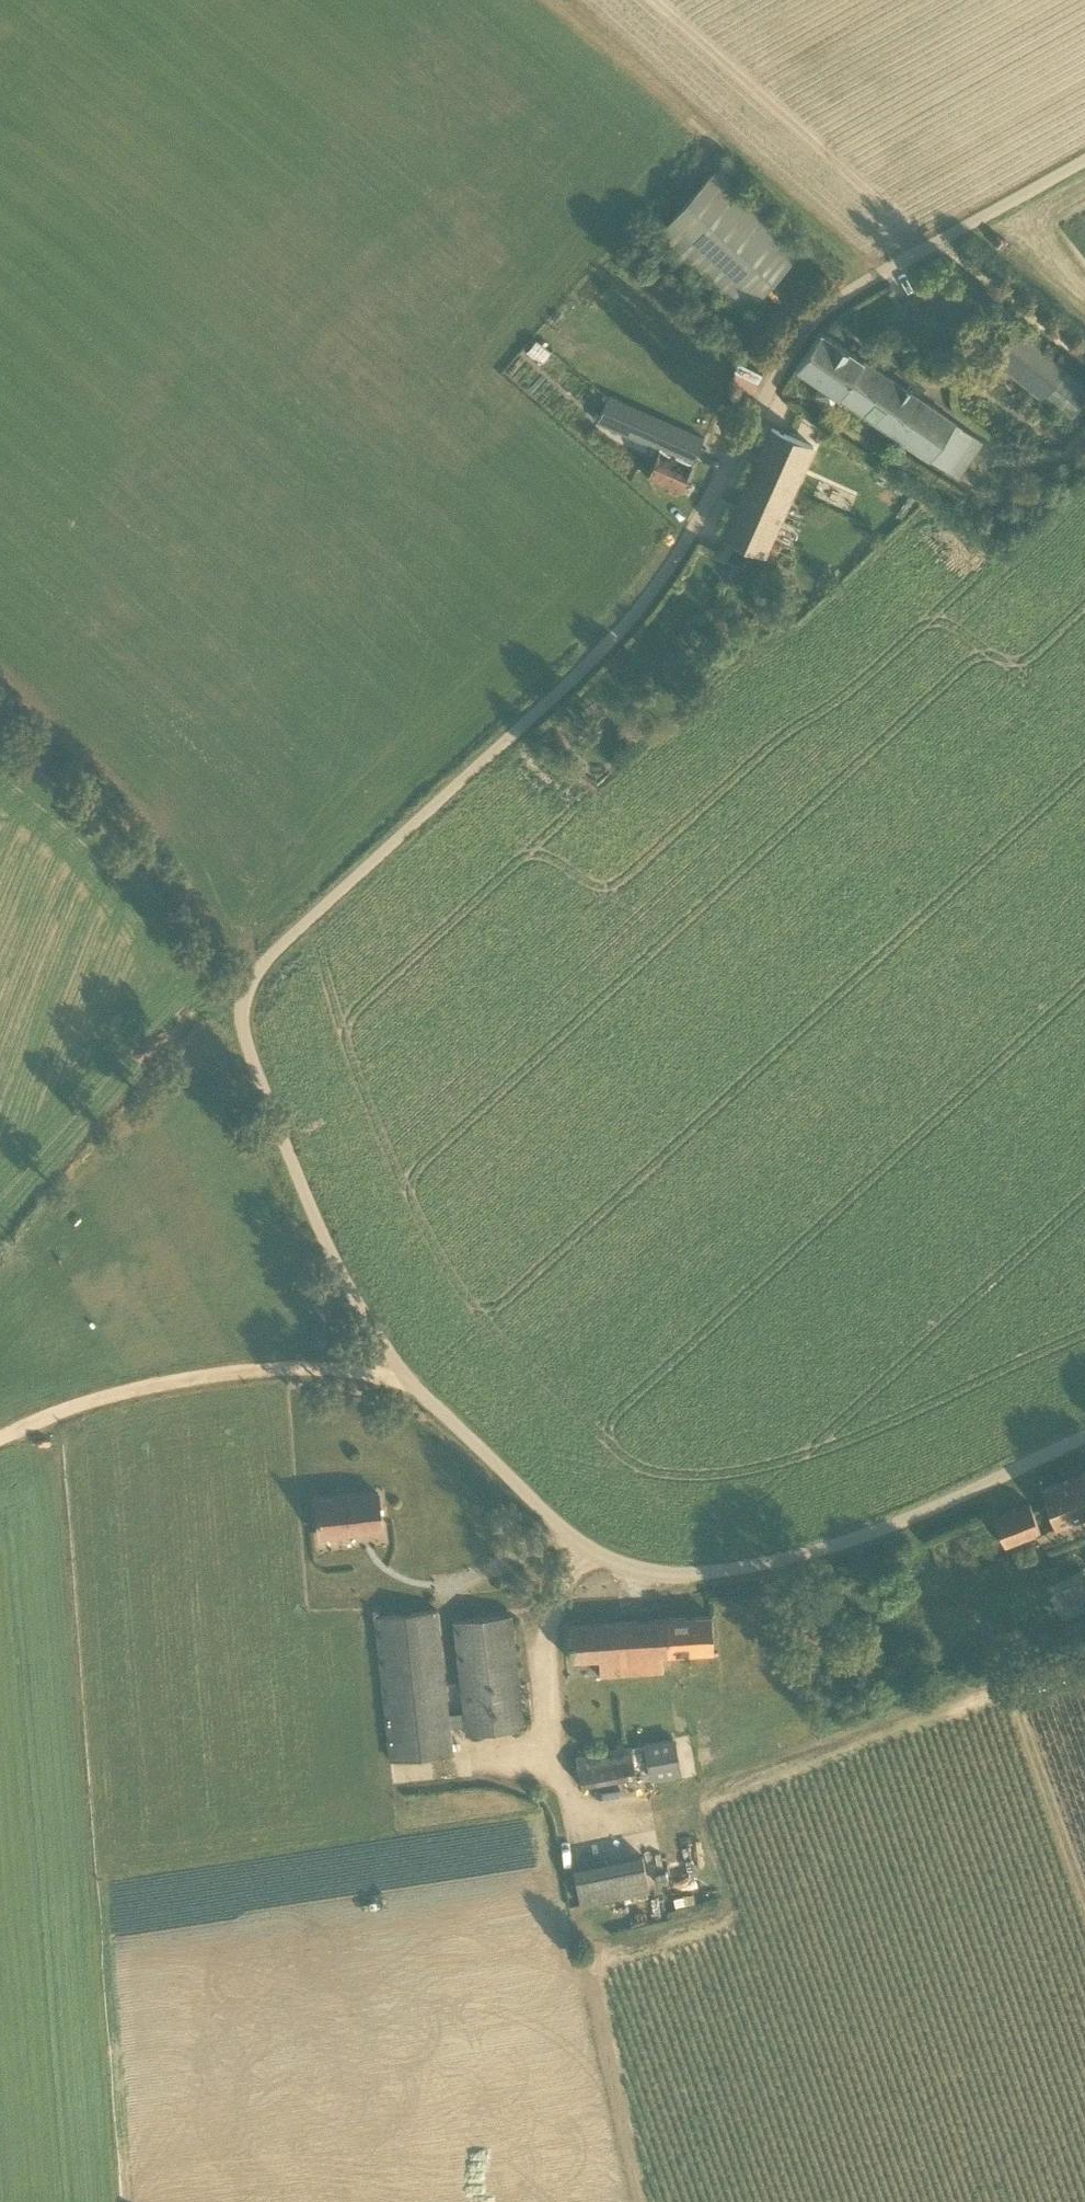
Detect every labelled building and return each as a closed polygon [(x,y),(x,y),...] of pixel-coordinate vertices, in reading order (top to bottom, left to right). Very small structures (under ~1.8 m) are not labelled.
[(745,315),(805,249),(717,169),(657,235),(745,315)] [(1084,403),(1084,386),(1005,321),(997,330),(983,348),(994,358),(1071,420),(1084,403)] [(957,462),(975,436),(821,331),(798,366),(959,476),(965,468),(957,462)] [(681,492),(705,438),(609,396),(597,422),(660,450),(648,477),(681,492)] [(813,448),(773,429),(724,534),(767,554),(788,505),(805,512),(835,447),(817,438),(813,448)] [(1059,1483),(1058,1483),(1042,1489),(1058,1529),(1084,1517),(1084,1472),(1059,1483)] [(320,1535),(383,1529),(379,1493),(316,1500),(320,1535)] [(1006,1548),(1042,1534),(1030,1503),(994,1517),(1006,1548)] [(450,1715),(438,1610),(375,1616),(393,1761),(455,1753),(452,1729),(452,1726),(467,1725),(469,1734),(525,1728),(511,1614),(455,1620),(467,1713),(450,1715)] [(626,1675),(665,1673),(664,1654),(713,1652),(712,1615),(622,1621),(626,1675)] [(626,1675),(622,1621),(569,1625),(571,1660),(600,1658),(600,1676),(626,1675)] [(651,1781),(681,1776),(674,1738),(645,1743),(651,1781)] [(584,1788),(639,1775),(632,1745),(578,1758),(584,1788)] [(582,1905),(651,1892),(643,1854),(574,1867),(582,1905)]
